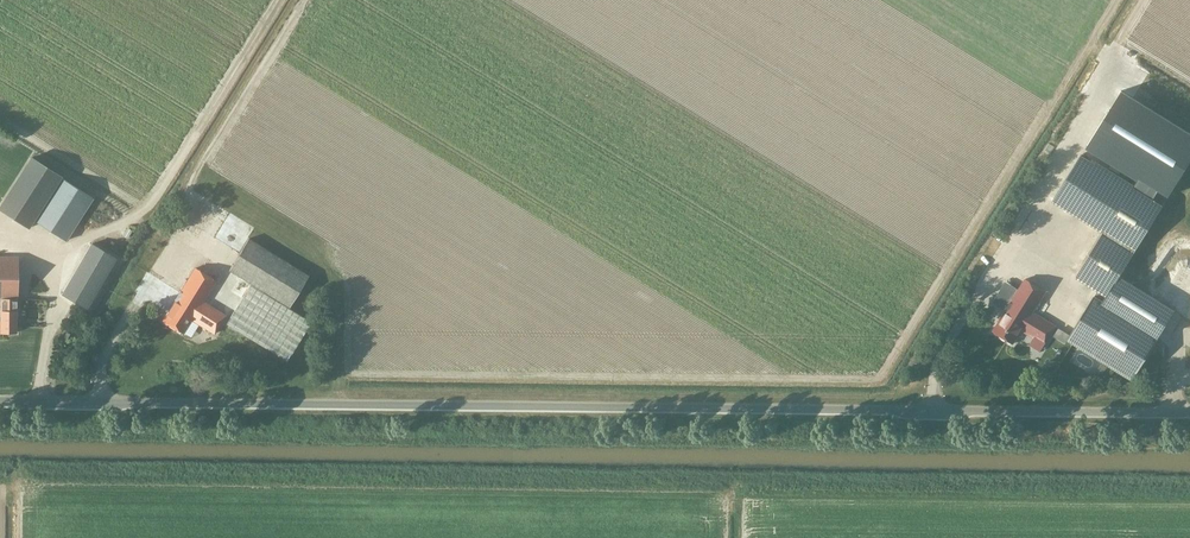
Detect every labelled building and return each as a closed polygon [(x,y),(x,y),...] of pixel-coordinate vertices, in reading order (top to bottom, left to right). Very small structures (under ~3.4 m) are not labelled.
[(1121,90),(1087,145),(1139,177),(1133,187),(1152,199),(1158,189),(1168,195),(1189,160),(1189,133),(1121,90)] [(1078,154),(1050,200),(1101,231),(1074,276),(1097,289),(1068,338),(1133,378),(1158,336),(1174,309),(1118,275),(1161,204),(1152,199),(1133,187),(1078,154)] [(34,221),(62,178),(30,158),(0,204),(0,210),(28,228),(33,220),(34,221)] [(62,178),(34,221),(65,241),(92,198),(62,178)] [(1178,205),(1184,197),(1179,193),(1173,201),(1178,205)] [(1008,211),(1020,221),(1028,212),(1016,202),(1008,211)] [(231,215),(216,236),(233,248),(248,227),(231,215)] [(228,270),(263,291),(289,306),(308,275),(247,238),(228,270)] [(90,244),(61,294),(86,308),(115,259),(90,244)] [(1027,251),(1020,256),(1025,262),(1032,257),(1027,251)] [(17,298),(17,257),(0,257),(0,332),(15,333),(15,311),(16,311),(17,298)] [(263,291),(228,270),(223,266),(215,281),(202,301),(225,315),(226,315),(230,317),(226,324),(287,361),(311,321),(263,292),(263,291)] [(202,301),(215,281),(194,268),(162,321),(183,333),(191,319),(214,334),(225,315),(202,301)] [(1025,279),(992,331),(1012,343),(1021,330),(1044,344),(1055,326),(1032,312),(1045,291),(1025,279)]
